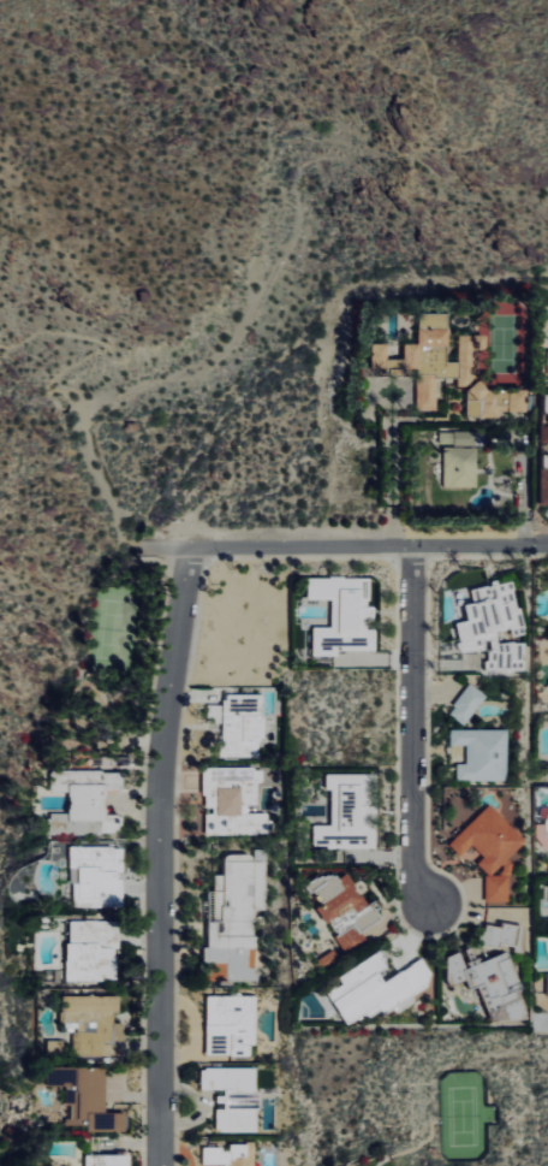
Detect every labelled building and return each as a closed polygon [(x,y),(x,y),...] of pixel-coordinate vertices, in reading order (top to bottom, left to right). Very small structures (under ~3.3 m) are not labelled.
[(372,368),(418,368),(418,378),(472,378),(472,377),(480,377),(480,349),(486,349),(486,335),(458,335),(458,362),(446,362),(446,313),(419,313),(419,343),(404,343),(404,360),(387,360),(386,344),(371,344),(372,368)] [(437,410),(437,375),(417,375),(417,409),(437,410)] [(467,417),(505,418),(505,389),(467,388),(467,417)] [(526,412),(527,390),(509,389),(508,412),(526,412)] [(482,695),(466,683),(445,711),(461,723),(482,695)] [(499,728),(446,729),(446,745),(463,744),(463,763),(454,763),(454,779),(501,778),(499,728)] [(104,833),(106,789),(123,790),(123,772),(53,769),(52,790),(70,791),(70,813),(53,812),(52,823),(67,823),(67,832),(104,833)] [(445,844),(457,855),(467,844),(480,856),(474,862),(486,875),(521,839),(485,803),(445,844)] [(71,846),(71,868),(79,868),(79,882),(77,882),(77,905),(121,905),(121,871),(124,871),(124,846),(71,846)] [(505,900),(504,874),(481,875),(482,901),(505,900)] [(67,979),(116,979),(117,921),(68,920),(67,979)] [(474,944),(493,946),(493,943),(515,945),(517,924),(494,922),(494,925),(476,923),(474,944)] [(252,1131),(251,1067),(195,1067),(195,1089),(218,1089),(218,1108),(211,1108),(212,1131),(252,1131)] [(124,1131),(124,1112),(104,1111),(104,1099),(125,1100),(126,1068),(72,1068),(71,1124),(86,1124),(86,1130),(124,1131)] [(85,1154),(85,1165),(128,1165),(128,1154),(85,1154)]
